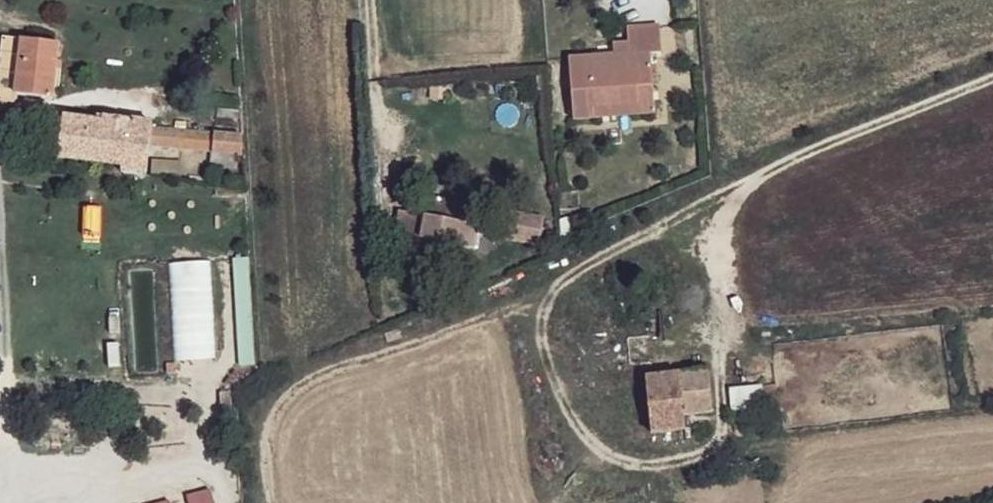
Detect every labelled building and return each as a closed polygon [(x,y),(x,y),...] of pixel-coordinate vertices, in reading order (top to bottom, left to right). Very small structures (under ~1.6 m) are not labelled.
[(628,35),(629,49),(630,60),(618,63),(569,66),(575,125),(596,124),(594,112),(641,110),(640,95),(655,94),(653,59),(662,58),(661,32),(628,35)] [(16,95),(21,41),(3,40),(0,66),(0,101),(15,104),(16,95)] [(21,41),(16,95),(54,100),(60,45),(21,41)] [(630,60),(629,49),(617,50),(618,63),(630,60)] [(657,120),(655,94),(640,95),(641,110),(594,112),(596,124),(657,120)] [(146,176),(150,146),(152,127),(152,124),(103,116),(102,121),(65,117),(59,158),(122,167),(121,172),(146,176)] [(152,127),(150,146),(242,155),(241,135),(208,133),(152,127)] [(476,249),(483,214),(427,203),(424,216),(420,238),(418,238),(415,254),(454,262),(457,246),(476,249)] [(420,238),(424,216),(406,213),(402,233),(395,233),(394,238),(407,241),(404,251),(415,254),(418,238),(420,238)] [(542,224),(483,214),(476,249),(482,251),(486,234),(539,242),(542,224)] [(259,365),(253,260),(235,261),(241,366),(259,365)] [(211,263),(169,265),(176,361),(218,358),(211,263)] [(651,435),(660,435),(685,432),(684,415),(712,412),(708,371),(645,378),(651,435)] [(728,390),(730,407),(761,404),(759,386),(728,390)] [(189,502),(214,502),(211,491),(188,497),(189,502)]
